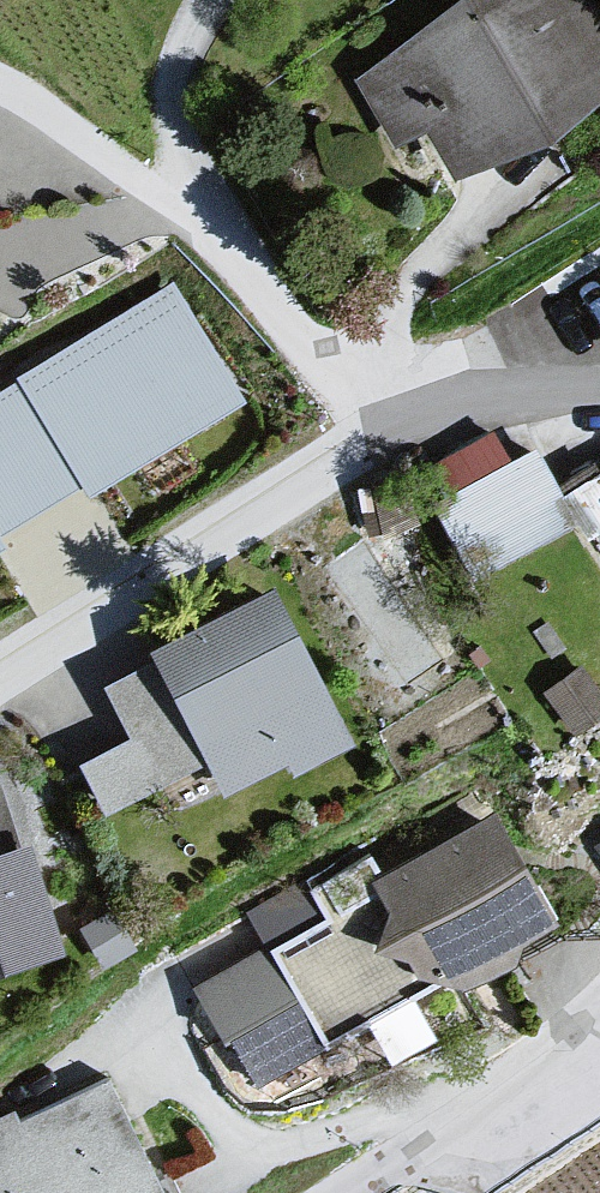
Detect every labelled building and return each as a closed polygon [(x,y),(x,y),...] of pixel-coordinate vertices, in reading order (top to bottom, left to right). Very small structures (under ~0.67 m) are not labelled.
[(350,89),(397,154),(424,134),(456,181),(555,138),(599,100),(599,21),(587,0),(457,0),(350,89)] [(0,388),(0,554),(249,408),(176,285),(0,388)] [(576,514),(533,433),(511,445),(496,416),(444,444),(466,484),(439,498),(476,568),(576,514)] [(276,592),(153,653),(157,661),(104,688),(130,740),(80,765),(106,818),(210,766),(225,796),(285,766),(291,777),(353,746),(276,592)] [(550,693),(579,734),(599,719),(599,695),(582,670),(550,693)] [(25,854),(0,776),(0,862),(25,854)] [(494,818),(201,985),(262,1091),(555,924),(494,818)] [(67,954),(35,851),(25,854),(0,862),(0,975),(67,954)] [(308,873),(249,899),(266,937),(325,912),(308,873)] [(111,915),(81,934),(101,966),(131,947),(111,915)] [(112,1082),(19,1124),(13,1112),(0,1118),(0,1192),(164,1192),(112,1082)]
